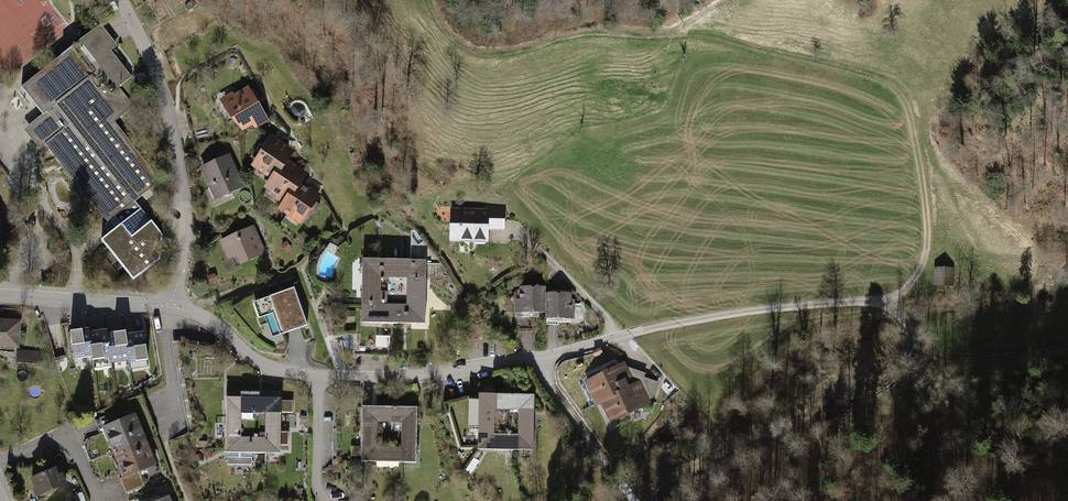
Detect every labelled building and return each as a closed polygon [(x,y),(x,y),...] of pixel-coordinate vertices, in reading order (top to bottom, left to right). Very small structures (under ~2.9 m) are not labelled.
[(117,46),(100,25),(22,87),(44,115),(40,118),(55,137),(46,144),(108,222),(109,221),(135,201),(161,181),(114,122),(134,106),(119,87),(131,77),(111,51),(117,46)] [(266,121),(248,89),(224,103),(232,117),(243,128),(252,123),(256,127),(266,121)] [(280,145),(272,139),(255,165),(274,177),(285,161),(288,157),(280,145)] [(228,156),(203,168),(216,198),(241,186),(237,176),(238,174),(238,171),(236,170),(234,169),(228,156)] [(294,167),(285,161),(274,177),(268,187),(287,200),(299,183),(301,179),(294,167)] [(299,183),(287,200),(281,208),(300,221),(314,201),(306,188),(299,183)] [(135,201),(109,221),(115,228),(101,240),(133,280),(160,259),(162,235),(164,234),(164,229),(157,228),(135,201)] [(487,211),(451,210),(451,236),(459,237),(459,239),(487,239),(487,224),(504,224),(504,207),(487,207),(487,211)] [(252,228),(222,241),(229,258),(237,254),(241,263),(263,253),(252,228)] [(63,256),(53,244),(47,249),(57,261),(63,256)] [(362,259),(362,305),(380,305),(380,277),(380,259),(362,259)] [(426,260),(380,259),(380,277),(408,277),(426,278),(426,260)] [(951,270),(937,270),(937,284),(951,284),(951,270)] [(426,278),(408,277),(407,305),(407,323),(425,323),(426,278)] [(545,293),(545,287),(520,287),(514,293),(514,295),(511,295),(511,299),(514,299),(514,312),(517,312),(517,329),(534,328),(535,316),(539,316),(539,312),(546,312),(545,293)] [(294,288),(263,299),(267,311),(274,309),(283,334),(307,325),(294,288)] [(571,293),(545,293),(546,312),(546,319),(571,318),(571,309),(579,309),(579,304),(573,304),(573,306),(571,306),(571,293)] [(362,305),(362,322),(389,323),(407,323),(407,305),(380,305),(362,305)] [(0,320),(0,345),(18,346),(19,321),(0,320)] [(355,322),(355,348),(388,349),(389,323),(362,322),(355,322)] [(88,329),(70,332),(74,359),(92,356),(89,332),(88,329)] [(107,330),(89,332),(92,356),(93,360),(111,357),(107,334),(107,330)] [(125,331),(107,334),(111,357),(111,361),(129,358),(126,335),(125,331)] [(144,332),(126,335),(129,358),(129,362),(148,360),(144,332)] [(39,353),(18,351),(17,359),(39,361),(39,353)] [(644,377),(645,373),(638,371),(634,382),(628,380),(627,380),(626,382),(623,382),(618,370),(609,374),(609,372),(592,381),(595,388),(593,393),(598,403),(602,400),(632,386),(640,388),(644,377)] [(647,394),(651,380),(644,377),(640,388),(632,386),(602,400),(607,410),(612,411),(616,418),(641,406),(636,395),(637,392),(645,395),(646,395),(647,395),(647,394)] [(241,392),(241,397),(241,412),(266,413),(281,413),(292,413),(293,401),(281,400),(281,398),(259,397),(259,392),(241,392)] [(479,394),(478,434),(494,434),(494,409),(494,394),(479,394)] [(494,394),(494,409),(497,409),(501,414),(507,414),(511,410),(519,410),(519,409),(534,409),(534,394),(494,394)] [(241,397),(226,397),(225,438),(228,438),(228,437),(241,437),(241,412),(241,397)] [(377,421),(377,406),(362,406),(361,446),(377,447),(377,421)] [(417,407),(377,406),(377,421),(402,422),(417,422),(417,407)] [(519,409),(519,410),(519,434),(519,450),(533,450),(534,409),(519,409)] [(108,426),(118,450),(144,439),(134,415),(118,422),(114,412),(97,419),(102,429),(108,426)] [(281,413),(266,413),(265,437),(265,453),(280,453),(280,445),(289,445),(289,432),(281,432),(281,413)] [(402,447),(401,462),(417,462),(417,422),(402,422),(402,447)] [(478,449),(519,450),(519,434),(494,434),(478,434),(478,449)] [(265,453),(265,437),(241,437),(228,437),(228,438),(225,438),(225,452),(228,452),(227,464),(252,464),(252,453),(265,453)] [(122,477),(126,487),(143,481),(139,470),(147,467),(150,476),(158,473),(144,439),(118,450),(128,475),(122,477)] [(377,447),(361,446),(361,461),(401,462),(402,447),(377,447)] [(54,468),(32,478),(36,488),(40,486),(43,493),(65,484),(61,473),(57,475),(54,468)] [(148,493),(131,500),(132,500),(151,500),(148,493)]
